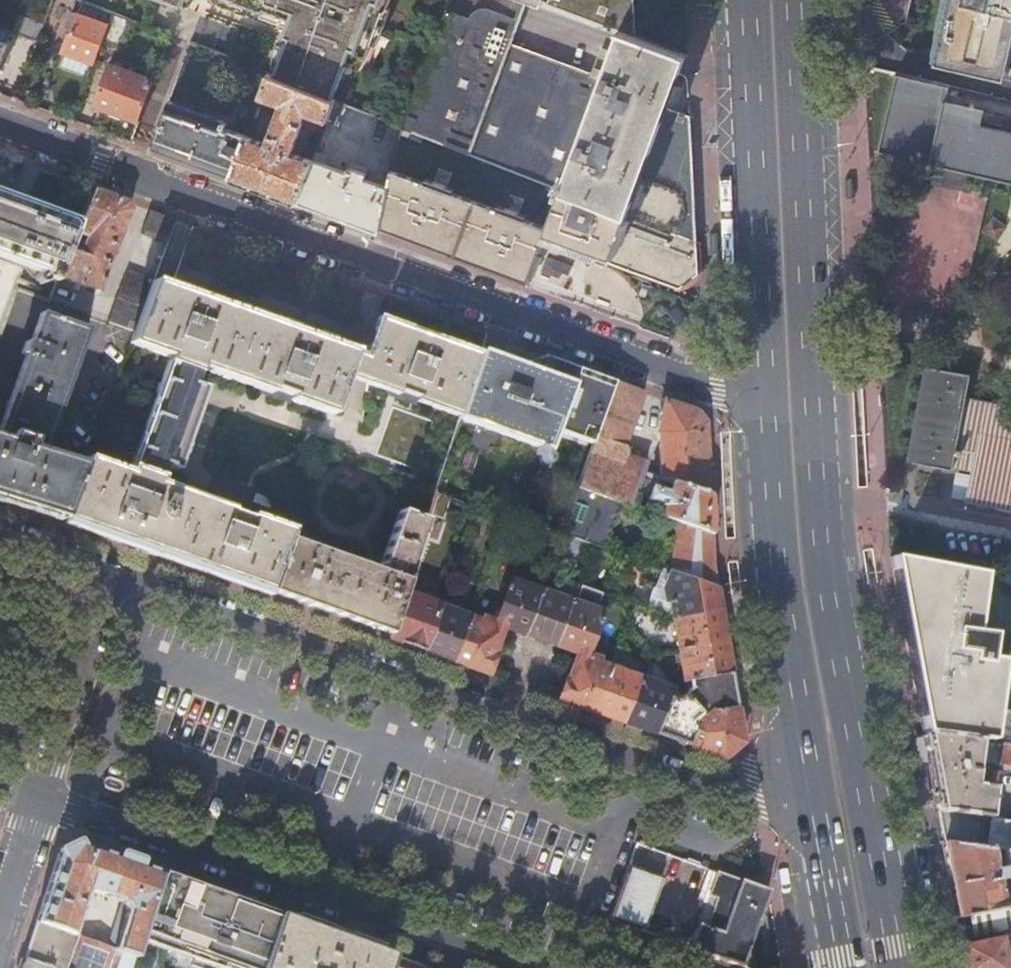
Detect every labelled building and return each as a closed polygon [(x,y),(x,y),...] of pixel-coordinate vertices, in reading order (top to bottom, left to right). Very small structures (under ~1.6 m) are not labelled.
[(71,0),(52,0),(46,16),(63,23),(71,0)] [(227,0),(212,0),(214,1),(215,2),(217,3),(219,4),(220,5),(222,6),(224,7),(226,7),(227,8),(229,9),(231,10),(233,10),(234,11),(235,9),(240,11),(242,7),(232,4),(233,2),(227,0)] [(331,99),(344,63),(359,69),(370,40),(382,7),(386,8),(389,0),(227,0),(233,2),(232,4),(242,7),(262,15),(263,12),(289,22),(287,29),(283,39),(289,41),(285,53),(283,52),(276,71),(274,77),(331,99)] [(445,12),(468,21),(470,18),(472,15),(475,12),(478,10),(481,9),(485,10),(490,11),(517,21),(526,0),(449,0),(445,12)] [(608,29),(620,33),(635,39),(634,0),(529,0),(608,29)] [(939,53),(1007,69),(1010,52),(1010,0),(952,0),(939,53)] [(382,7),(370,40),(376,42),(388,9),(386,8),(382,7)] [(94,62),(112,13),(100,8),(95,21),(78,15),(65,51),(94,62)] [(403,126),(402,127),(621,214),(621,216),(696,244),(694,209),(692,176),(689,118),(661,107),(674,71),(676,64),(679,55),(635,39),(620,33),(617,41),(612,54),(601,49),(591,76),(509,45),(517,21),(490,11),(485,10),(481,9),(478,10),(475,12),(472,15),(470,18),(468,21),(445,12),(403,126)] [(263,12),(262,15),(260,19),(287,29),(289,22),(263,12)] [(272,69),(276,71),(283,52),(285,53),(289,41),(283,39),(281,44),(279,43),(278,45),(277,47),(277,49),(276,51),(276,52),(275,54),(275,56),(274,58),(274,60),(274,62),(273,64),(273,65),(273,67),(272,69)] [(116,112),(138,120),(153,79),(111,64),(96,104),(116,112)] [(246,136),(230,179),(263,191),(297,203),(312,160),(292,153),(306,115),(326,122),(326,121),(334,100),(331,99),(274,77),(268,74),(260,97),(281,106),(267,143),(253,138),(254,134),(248,131),(246,136)] [(896,76),(878,152),(927,163),(932,165),(933,158),(951,162),(970,166),(968,173),(993,178),(1010,183),(1010,134),(982,127),(985,112),(946,103),(950,88),(896,76)] [(346,105),(334,100),(326,121),(338,126),(346,105)] [(215,173),(230,179),(246,136),(226,129),(228,124),(224,123),(224,122),(170,101),(152,150),(215,173)] [(391,178),(388,188),(381,222),(421,235),(494,262),(526,274),(541,231),(581,246),(671,279),(697,269),(696,244),(621,216),(621,214),(402,127),(401,127),(391,178)] [(312,160),(297,203),(360,226),(379,233),(381,222),(388,188),(375,184),(365,180),(369,170),(355,164),(352,171),(349,169),(347,174),(324,165),(327,156),(315,152),(312,160)] [(101,193),(92,190),(80,223),(75,234),(86,238),(84,242),(82,241),(80,242),(79,243),(78,245),(75,252),(69,250),(58,277),(99,292),(117,246),(130,210),(128,203),(101,193)] [(15,289),(49,301),(58,277),(69,250),(75,234),(80,223),(27,203),(21,201),(0,193),(0,332),(15,289)] [(175,221),(149,211),(141,235),(166,244),(175,221)] [(1009,225),(994,215),(983,230),(999,241),(1009,225)] [(128,271),(109,322),(135,331),(152,281),(153,280),(128,271)] [(169,357),(200,368),(275,394),(277,391),(292,396),(290,400),(337,417),(350,378),(358,355),(166,281),(154,276),(152,281),(135,331),(130,343),(169,357)] [(4,502),(62,523),(63,518),(83,466),(44,453),(87,330),(41,314),(30,344),(25,343),(20,355),(24,357),(0,425),(0,501),(4,502)] [(364,357),(358,355),(350,378),(397,395),(398,391),(417,398),(416,402),(457,416),(476,363),(479,354),(377,318),(364,357)] [(481,349),(457,416),(548,450),(555,430),(591,443),(613,382),(542,356),(530,359),(518,363),(481,349)] [(169,357),(149,412),(190,427),(204,388),(194,384),(200,368),(169,357)] [(972,473),(966,501),(1010,509),(1010,407),(967,398),(971,376),(943,370),(939,369),(926,367),(918,410),(908,461),(921,463),(953,469),(954,462),(973,466),(972,473)] [(613,382),(591,443),(575,487),(613,500),(631,506),(643,474),(708,496),(706,459),(704,423),(694,412),(662,400),(657,436),(659,472),(643,469),(624,462),(627,454),(625,447),(620,446),(640,392),(613,382)] [(190,427),(149,412),(130,467),(162,477),(166,466),(175,470),(190,427)] [(646,461),(627,454),(624,462),(643,469),(646,461)] [(130,467),(128,471),(87,457),(83,466),(63,518),(175,558),(269,592),(288,538),(291,529),(249,514),(248,517),(229,510),(230,507),(160,482),(162,477),(130,467)] [(953,469),(972,473),(973,466),(954,462),(953,469)] [(965,475),(958,473),(954,495),(961,497),(965,475)] [(643,474),(631,506),(675,522),(710,534),(709,515),(708,496),(643,474)] [(613,500),(575,487),(559,533),(560,534),(596,547),(613,500)] [(288,538),(269,592),(297,602),(358,624),(389,635),(403,592),(426,519),(399,510),(379,570),(288,538)] [(710,534),(675,522),(668,572),(715,588),(713,578),(713,571),(712,563),(711,555),(711,548),(710,543),(710,534)] [(906,647),(986,658),(989,636),(974,633),(982,576),(938,567),(936,566),(890,557),(897,597),(906,647)] [(715,588),(668,572),(664,587),(668,604),(670,603),(673,618),(719,611),(717,602),(715,588)] [(549,594),(540,591),(525,635),(536,639),(555,646),(570,602),(575,589),(571,583),(561,579),(554,583),(549,594)] [(540,591),(510,580),(495,622),(495,623),(502,626),(502,627),(517,632),(525,635),(540,591)] [(403,592),(389,635),(388,639),(393,641),(421,651),(437,606),(438,604),(403,592)] [(570,602),(555,646),(563,649),(578,654),(578,653),(585,656),(585,654),(600,613),(574,603),(570,602)] [(437,606),(421,651),(446,660),(452,663),(468,617),(437,606)] [(722,632),(719,611),(673,618),(678,650),(724,643),(722,632)] [(481,622),(468,617),(452,663),(459,665),(488,675),(495,654),(493,653),(502,627),(502,626),(495,623),(495,622),(483,617),(481,622)] [(728,665),(724,643),(678,650),(683,677),(684,681),(689,680),(730,674),(728,665)] [(986,660),(986,658),(906,647),(914,690),(922,734),(982,741),(988,742),(990,743),(992,723),(995,700),(1000,662),(986,660)] [(566,680),(558,701),(590,712),(594,713),(609,668),(596,663),(598,659),(585,654),(585,656),(578,653),(578,654),(567,681),(566,680)] [(609,668),(594,713),(622,724),(625,724),(641,679),(609,668)] [(733,691),(730,674),(689,680),(690,689),(685,694),(684,694),(705,718),(714,711),(735,708),(733,691)] [(667,689),(641,679),(625,724),(653,734),(656,735),(670,695),(671,691),(667,689)] [(670,695),(656,735),(685,746),(688,747),(696,726),(705,718),(684,694),(679,698),(670,695)] [(738,725),(735,708),(714,711),(705,718),(696,726),(688,747),(723,759),(741,743),(738,725)] [(936,811),(987,818),(990,801),(997,802),(1000,785),(997,781),(983,779),(981,786),(972,784),(976,753),(980,754),(982,741),(922,734),(923,737),(928,766),(930,777),(936,811)] [(923,767),(928,766),(923,737),(918,738),(923,767)] [(988,742),(986,761),(1010,765),(1010,745),(990,743),(988,742)] [(987,818),(936,811),(939,828),(942,844),(1010,854),(1010,821),(987,818)] [(109,948),(136,957),(141,941),(162,873),(112,854),(83,844),(58,856),(36,922),(40,923),(74,935),(88,890),(123,903),(109,948)] [(956,919),(971,916),(1010,908),(1010,893),(999,895),(997,885),(1004,884),(1003,880),(1010,878),(1010,854),(942,844),(949,879),(956,919)] [(609,920),(623,925),(642,872),(642,871),(628,867),(609,920)] [(642,872),(623,925),(642,932),(643,932),(662,878),(642,871),(642,872)] [(730,879),(707,871),(696,901),(705,904),(697,925),(689,949),(741,967),(759,916),(767,892),(730,879)] [(141,941),(208,966),(208,964),(218,967),(260,967),(277,914),(252,905),(162,873),(141,941)] [(1003,880),(1004,884),(997,885),(999,895),(1010,893),(1010,878),(1003,880)] [(1010,930),(1010,908),(971,916),(975,937),(1010,930)] [(277,914),(260,967),(385,967),(389,955),(335,935),(277,914)] [(24,960),(48,967),(133,967),(136,957),(109,948),(74,935),(40,923),(36,922),(30,941),(24,960)] [(961,945),(963,957),(965,967),(1010,967),(1010,936),(961,945)] [(389,955),(385,967),(425,967),(389,955)] [(22,967),(48,967),(24,960),(22,967)]
